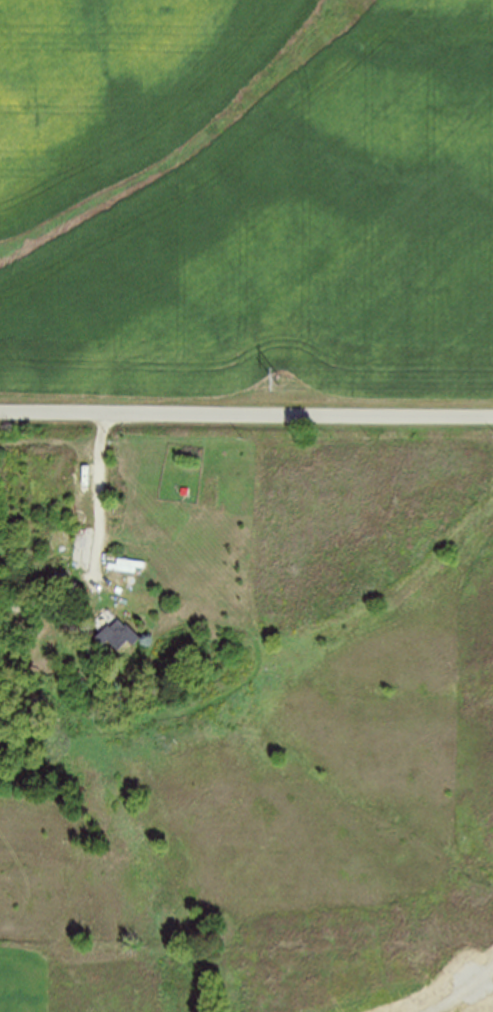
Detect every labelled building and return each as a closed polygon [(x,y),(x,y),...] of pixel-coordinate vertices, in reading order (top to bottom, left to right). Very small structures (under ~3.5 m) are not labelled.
[(120,620),(112,628),(110,626),(97,638),(103,644),(108,639),(118,649),(127,640),(133,646),(141,638),(129,626),(127,628),(120,620)]
